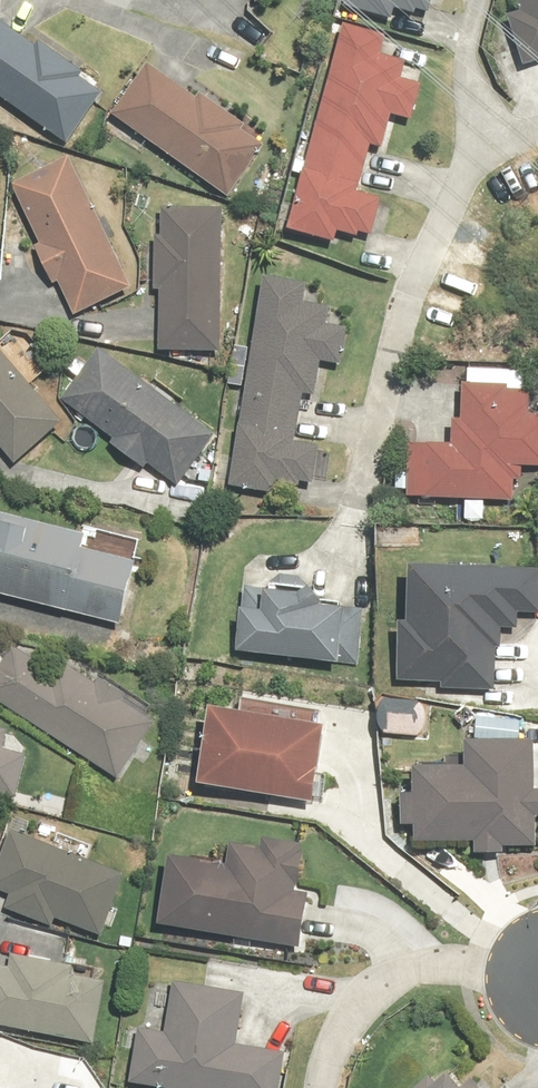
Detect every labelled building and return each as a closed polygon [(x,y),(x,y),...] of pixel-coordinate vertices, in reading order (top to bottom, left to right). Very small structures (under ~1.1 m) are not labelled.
[(350,5),(394,17),(396,8),(430,18),(435,0),(352,0),(350,5)] [(528,63),(537,60),(537,0),(523,0),(526,11),(514,15),(528,63)] [(74,144),(110,94),(0,17),(0,92),(74,144)] [(351,22),(294,228),(340,240),(343,230),(375,239),(386,199),(361,192),(374,145),(386,148),(396,113),(415,118),(425,83),(406,78),(410,62),(386,56),(393,33),(351,22)] [(116,113),(231,196),(268,144),(154,62),(116,113)] [(81,315),(138,287),(71,156),(14,185),(81,315)] [(225,353),(227,205),(167,205),(165,352),(225,353)] [(271,276),(234,485),(282,494),(284,481),(317,487),(324,445),(300,441),(309,391),(320,393),(326,358),(346,362),(352,327),(332,323),(335,307),(308,302),(311,283),(271,276)] [(0,345),(0,440),(20,463),(68,421),(0,345)] [(220,433),(103,348),(62,403),(179,488),(220,433)] [(411,496),(524,500),(525,468),(537,469),(537,415),(532,414),(533,386),(459,383),(457,443),(413,441),(411,496)] [(124,625),(140,558),(90,545),(93,533),(0,511),(0,595),(124,625)] [(418,562),(414,622),(404,621),(400,684),(501,690),(505,626),(520,627),(521,612),(537,613),(537,568),(418,562)] [(248,586),(241,649),(358,663),(365,609),(329,605),(317,586),(307,593),(248,586)] [(0,671),(0,698),(122,778),(161,720),(64,657),(55,669),(18,644),(0,671)] [(219,707),(206,781),(318,800),(331,726),(219,707)] [(0,725),(0,790),(17,794),(28,754),(7,749),(12,728),(0,725)] [(470,739),(471,766),(421,767),(421,794),(408,794),(409,824),(422,824),(422,847),(537,846),(537,738),(470,739)] [(17,829),(0,871),(0,894),(104,935),(128,873),(17,829)] [(177,854),(165,922),(301,946),(311,893),(302,891),(310,844),(269,837),(267,847),(237,842),(234,864),(177,854)] [(98,1041),(111,975),(0,953),(0,1022),(98,1041)] [(134,1081),(177,1087),(283,1087),(290,1052),(240,1044),(249,993),(178,981),(169,1032),(143,1027),(134,1081)] [(475,1075),(468,1082),(454,1066),(438,1080),(433,1074),(417,1087),(486,1087),(475,1075)]
